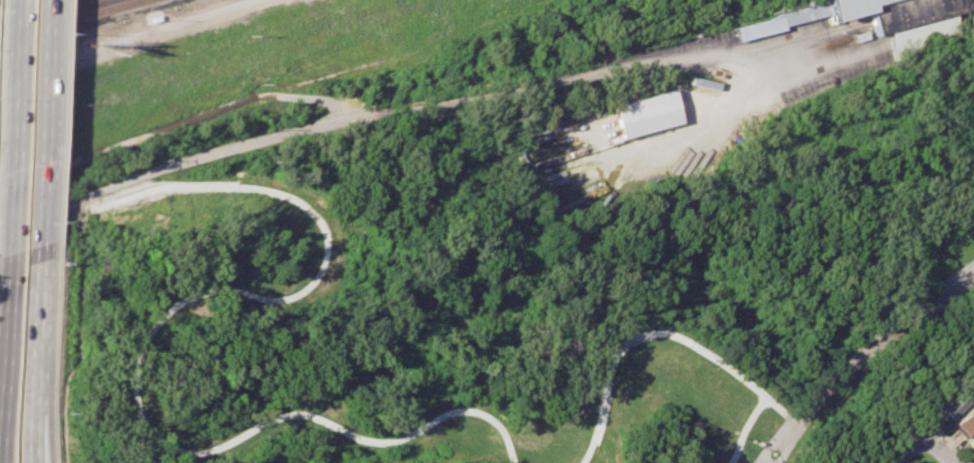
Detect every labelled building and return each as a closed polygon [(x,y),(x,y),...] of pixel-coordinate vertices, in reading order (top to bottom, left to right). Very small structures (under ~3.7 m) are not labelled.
[(826,1),(826,0),(973,0),(973,8),(956,13),(961,30),(894,48),(889,30),(876,34),(869,9),(833,19),(830,8),(780,21),(782,29),(739,40),(735,25),(826,1)] [(611,105),(618,137),(682,123),(675,90),(611,105)] [(964,378),(973,387),(973,395),(952,419),(938,406),(964,378)] [(954,424),(973,403),(973,426),(965,435),(954,424)]
